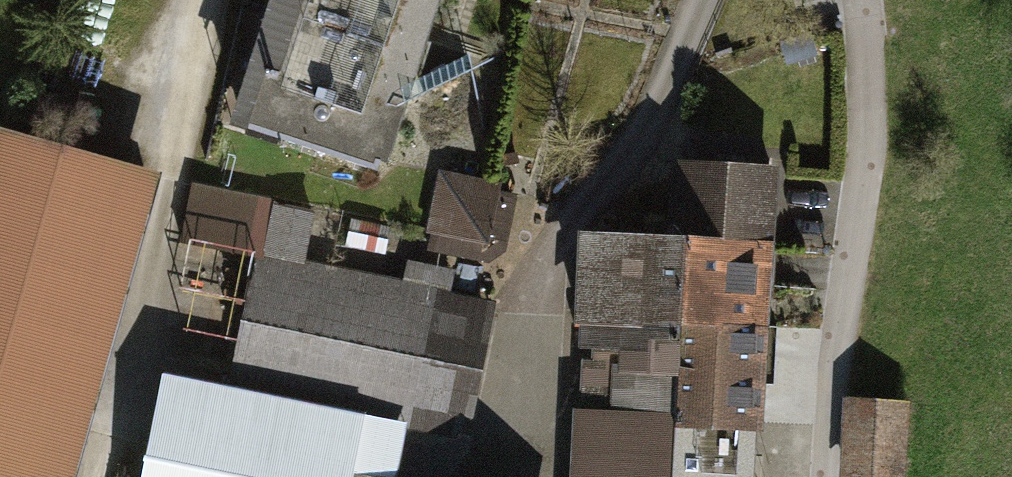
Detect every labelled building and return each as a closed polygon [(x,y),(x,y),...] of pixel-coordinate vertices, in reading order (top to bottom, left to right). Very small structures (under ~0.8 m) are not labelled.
[(246,116),(379,156),(427,0),(282,0),(246,116)] [(158,170),(0,126),(0,476),(73,476),(158,170)] [(693,168),(690,242),(760,246),(764,172),(693,168)] [(434,173),(419,248),(473,256),(496,237),(506,187),(434,173)] [(266,255),(277,203),(193,186),(182,239),(258,253),(266,255)] [(258,253),(231,386),(406,422),(433,290),(301,263),(312,210),(277,203),(266,255),(258,253)] [(679,418),(685,322),(690,242),(593,236),(578,476),(675,476),(679,418)] [(685,322),(756,325),(760,246),(690,242),(685,322)] [(495,303),(433,290),(406,422),(462,431),(476,415),(495,303)] [(679,418),(752,421),(756,325),(685,322),(679,418)] [(406,422),(231,386),(165,371),(142,476),(395,476),(406,422)] [(916,398),(846,392),(839,476),(910,476),(916,398)] [(675,476),(749,476),(752,421),(679,418),(675,476)]
